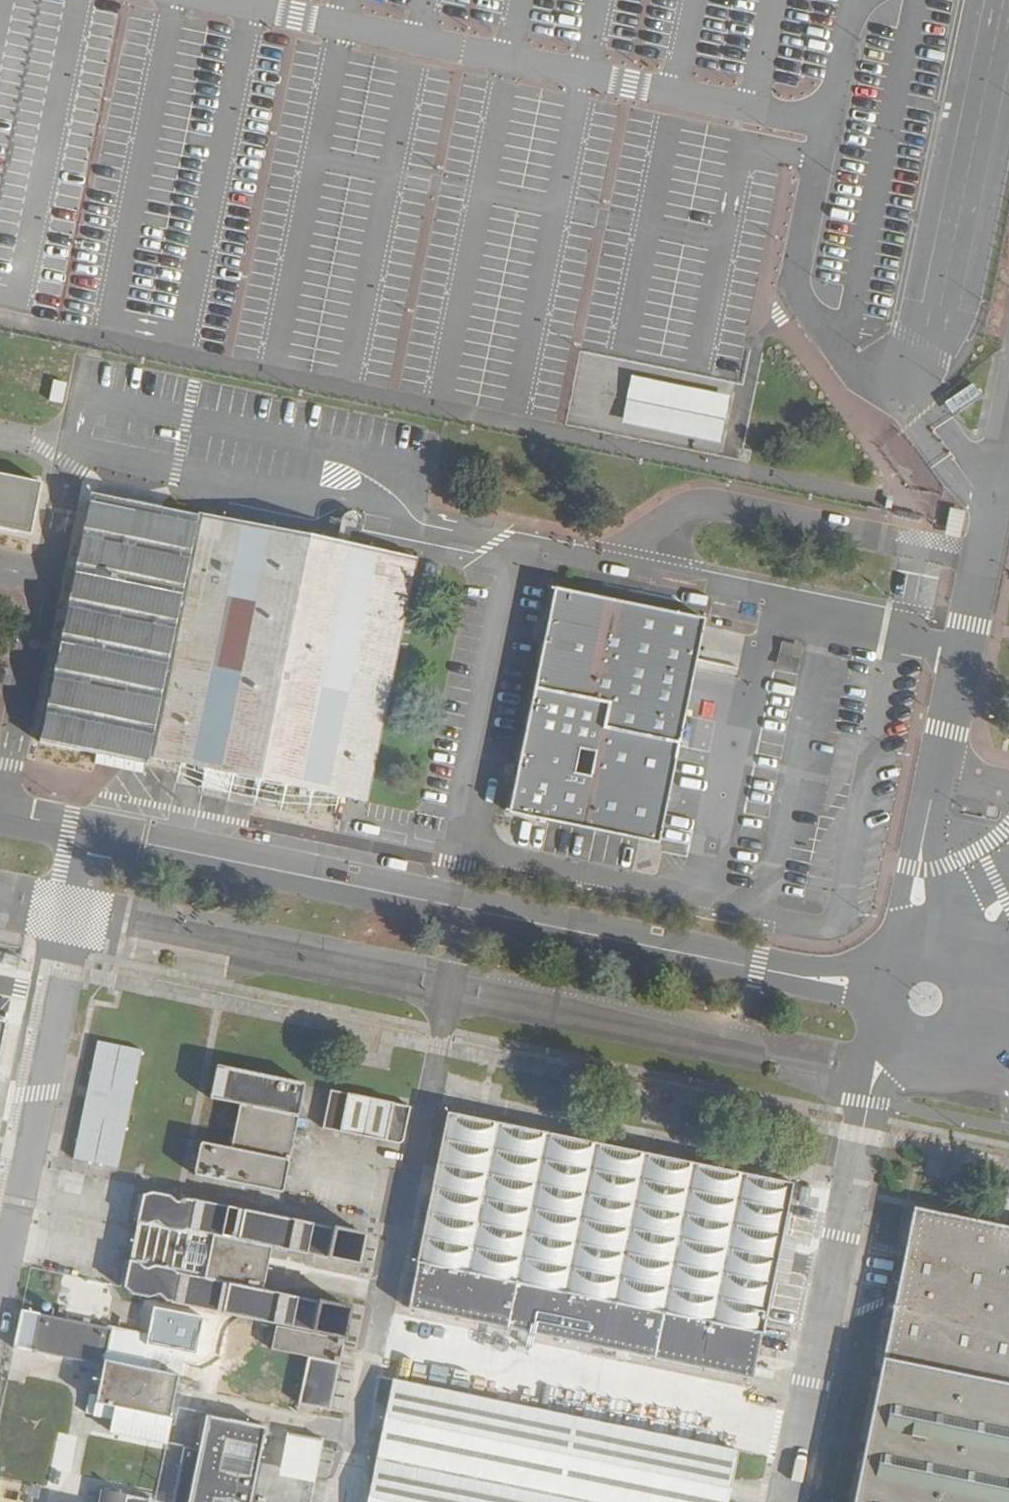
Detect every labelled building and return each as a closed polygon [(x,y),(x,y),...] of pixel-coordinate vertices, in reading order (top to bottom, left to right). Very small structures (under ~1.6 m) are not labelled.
[(721,444),(731,396),(633,377),(623,424),(721,444)] [(973,387),(945,402),(951,412),(979,398),(973,387)] [(31,534),(40,483),(0,474),(0,527),(31,534)] [(149,756),(186,763),(209,767),(206,783),(231,788),(233,772),(368,795),(418,556),(91,491),(38,741),(147,763),(149,756)] [(945,511),(940,526),(954,530),(959,513),(945,511)] [(558,586),(511,811),(663,841),(708,616),(558,586)] [(209,767),(186,763),(182,784),(205,788),(206,783),(209,767)] [(4,1008),(13,966),(0,964),(0,1007),(4,1008)] [(93,1041),(70,1158),(115,1168),(139,1050),(93,1041)] [(198,1141),(191,1174),(281,1192),(302,1084),(214,1066),(207,1098),(239,1105),(229,1148),(198,1141)] [(330,1089),(322,1130),(393,1144),(403,1139),(410,1106),(330,1089)] [(447,1112),(407,1308),(730,1375),(752,1379),(792,1184),(580,1140),(447,1112)] [(141,1190),(121,1288),(130,1296),(144,1299),(155,1294),(160,1297),(165,1303),(275,1326),(269,1352),(308,1359),(296,1404),(328,1410),(350,1309),(262,1290),(272,1249),(358,1267),(366,1235),(188,1199),(179,1205),(170,1204),(167,1194),(141,1190)] [(915,1208),(853,1501),(1008,1501),(1008,1227),(915,1208)] [(16,1310),(9,1348),(100,1367),(88,1415),(110,1419),(109,1432),(161,1442),(184,1330),(147,1322),(144,1336),(16,1310)] [(368,1501),(727,1501),(739,1449),(681,1438),(392,1381),(368,1501)] [(263,1428),(202,1416),(195,1449),(182,1446),(169,1501),(248,1501),(263,1428)] [(283,1433),(281,1476),(318,1478),(321,1435),(283,1433)] [(150,1500),(96,1490),(94,1501),(149,1501),(150,1500)]
